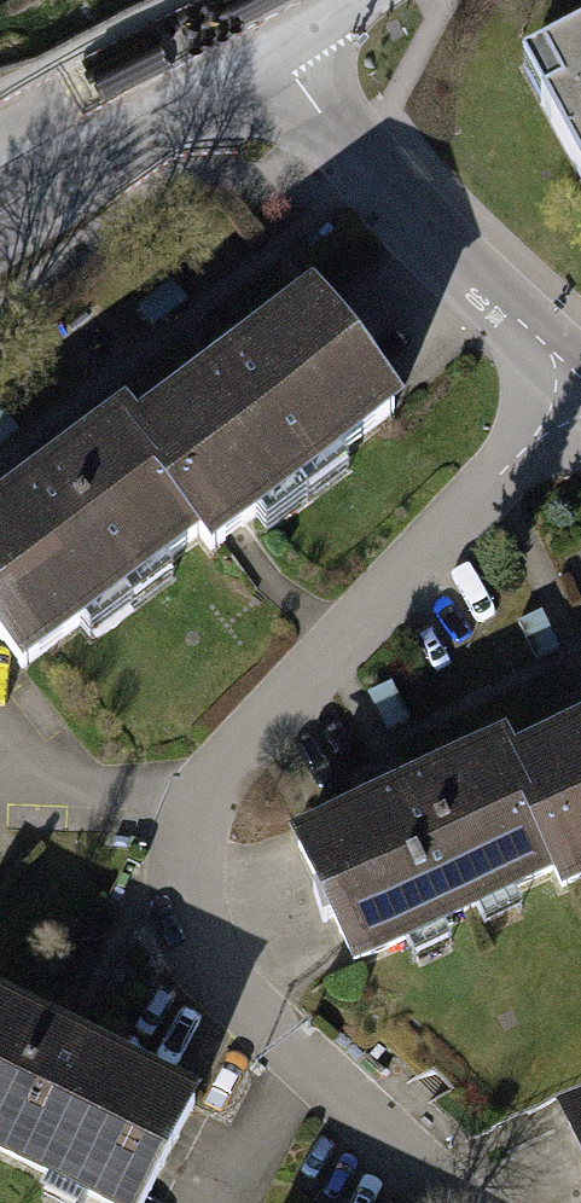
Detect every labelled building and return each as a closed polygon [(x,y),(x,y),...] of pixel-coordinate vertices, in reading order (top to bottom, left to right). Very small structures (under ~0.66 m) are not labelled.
[(515,73),(580,211),(580,41),(515,73)] [(304,307),(133,435),(204,531),(213,542),(385,414),(304,307)] [(0,514),(0,630),(24,662),(204,531),(133,435),(124,422),(0,514)] [(511,762),(558,866),(565,881),(580,874),(580,729),(511,762)] [(501,745),(297,845),(352,963),(558,866),(511,762),(501,745)] [(0,1009),(0,1185),(37,1202),(149,1202),(197,1106),(0,1009)] [(564,1124),(580,1158),(580,1116),(564,1124)]
